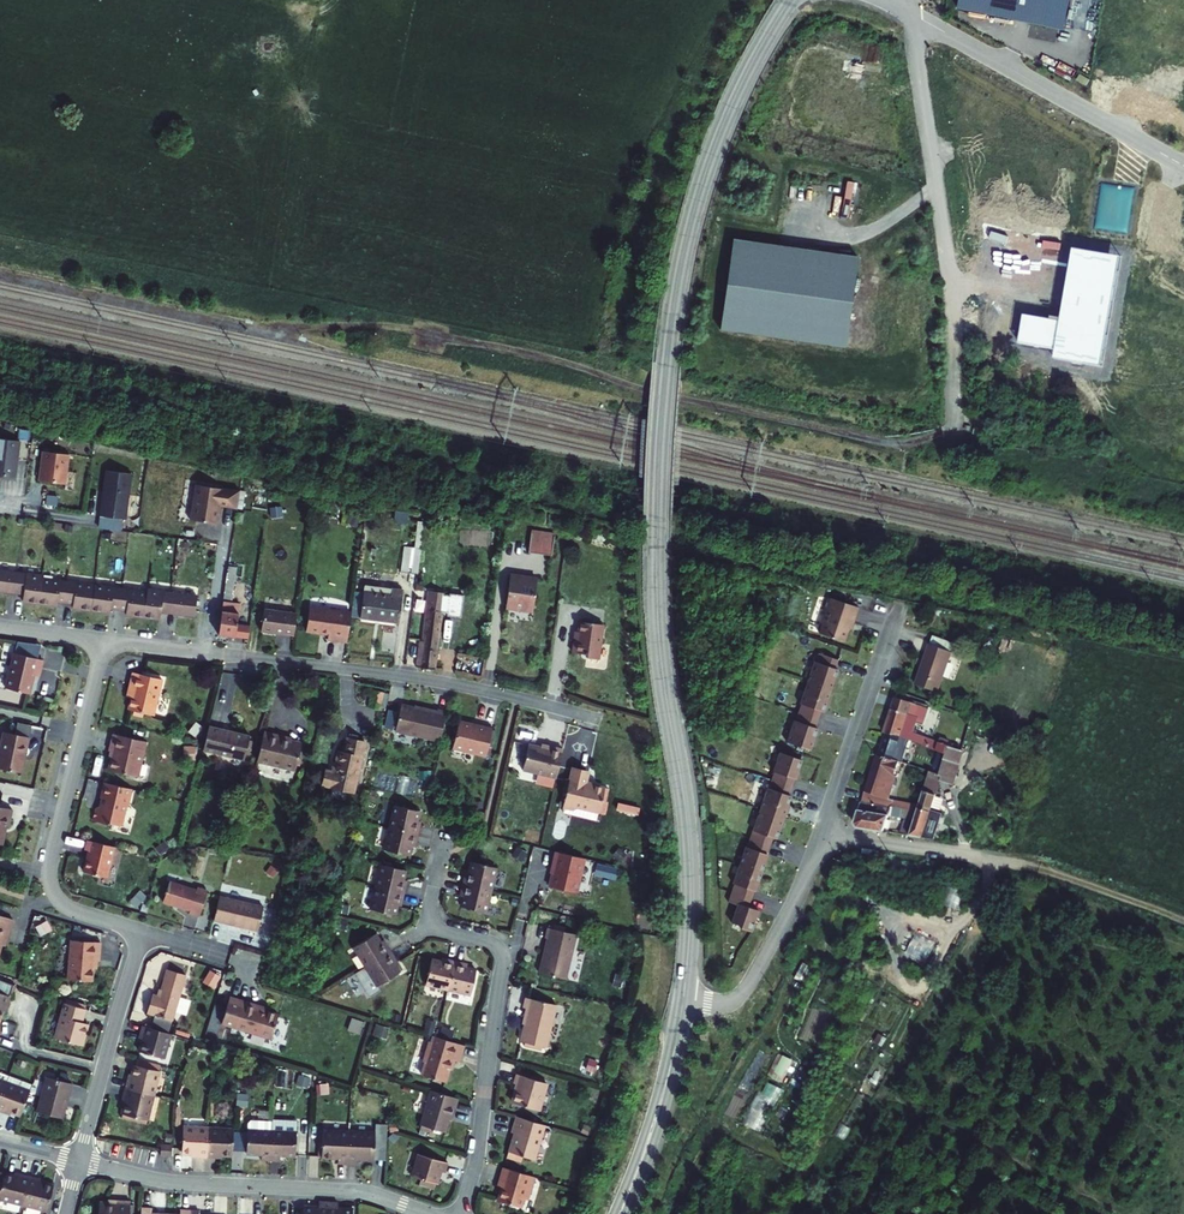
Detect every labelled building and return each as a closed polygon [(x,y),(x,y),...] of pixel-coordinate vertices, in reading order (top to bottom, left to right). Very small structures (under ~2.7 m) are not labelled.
[(959,8),(1064,31),(1071,0),(960,0),(959,8)] [(1090,80),(1080,75),(1077,81),(1086,86),(1090,80)] [(841,215),(849,216),(856,181),(848,179),(841,215)] [(857,259),(732,240),(718,330),(847,349),(857,259)] [(1119,256),(1073,247),(1061,317),(1051,316),(1051,318),(1023,315),(1019,343),(1055,350),(1054,359),(1101,366),(1119,256)] [(0,440),(0,478),(17,480),(22,443),(0,440)] [(70,456),(44,453),(41,483),(67,486),(70,456)] [(105,472),(99,518),(125,521),(131,476),(105,472)] [(238,506),(240,493),(197,486),(191,521),(218,526),(221,507),(238,510),(238,506)] [(245,507),(238,506),(238,510),(236,521),(244,523),(245,507)] [(121,521),(99,518),(97,530),(119,533),(121,521)] [(528,552),(552,556),(554,536),(530,533),(528,552)] [(417,578),(420,560),(401,556),(399,575),(417,578)] [(231,599),(235,569),(228,569),(218,633),(248,637),(249,626),(238,624),(241,600),(231,599)] [(62,583),(42,581),(42,578),(0,572),(0,593),(23,596),(23,603),(57,607),(59,601),(62,583)] [(538,579),(511,575),(507,605),(534,609),(538,579)] [(62,583),(59,601),(74,603),(73,609),(104,614),(105,607),(121,608),(120,616),(154,620),(155,613),(189,617),(192,597),(142,590),(141,593),(62,583)] [(361,586),(361,589),(400,595),(401,592),(361,586)] [(396,622),(400,595),(361,589),(356,622),(371,624),(372,619),(396,622)] [(858,609),(831,600),(819,635),(843,643),(858,609)] [(433,670),(444,606),(430,604),(424,642),(417,641),(413,667),(433,670)] [(309,608),(305,632),(327,635),(327,641),(346,644),(350,614),(309,608)] [(296,614),(264,610),(260,633),(293,637),(296,614)] [(371,624),(395,628),(396,622),(372,619),(371,624)] [(577,640),(574,639),(573,652),(587,654),(587,657),(599,659),(604,624),(580,621),(577,640)] [(953,654),(931,646),(917,686),(940,694),(953,654)] [(37,674),(41,658),(13,650),(4,686),(27,691),(32,673),(37,674)] [(829,692),(837,671),(834,670),(837,662),(818,655),(806,684),(829,692)] [(133,709),(158,715),(167,679),(137,671),(135,682),(140,683),(133,709)] [(817,721),(827,699),(826,698),(829,692),(806,684),(797,714),(817,721)] [(929,710),(897,699),(885,734),(888,734),(889,735),(904,739),(911,742),(931,748),(933,740),(920,736),(929,710)] [(396,729),(441,739),(447,710),(438,707),(438,710),(402,702),(396,729)] [(809,752),(817,730),(814,729),(817,721),(797,714),(785,744),(809,752)] [(963,749),(973,718),(965,716),(956,747),(963,749)] [(478,722),(477,725),(459,720),(453,745),(465,748),(464,750),(487,755),(493,726),(478,722)] [(244,763),(250,738),(207,729),(202,753),(244,763)] [(28,735),(3,730),(0,743),(0,767),(21,771),(28,735)] [(281,742),(282,736),(263,732),(256,764),(296,771),(302,746),(281,742)] [(112,769),(141,776),(150,741),(117,733),(113,750),(117,751),(112,769)] [(904,739),(889,735),(888,734),(881,754),(901,761),(905,762),(911,742),(904,739)] [(366,744),(346,739),(343,752),(339,752),(334,772),(327,771),(324,786),(355,793),(366,744)] [(529,741),(523,767),(557,775),(564,746),(549,743),(548,745),(529,741)] [(957,787),(966,750),(963,749),(956,747),(943,744),(941,751),(934,772),(944,775),(941,782),(957,787)] [(932,748),(926,769),(934,772),(941,751),(932,748)] [(792,785),(801,762),(780,754),(770,785),(782,792),(792,785)] [(901,761),(881,754),(875,769),(873,769),(862,799),(894,809),(919,817),(922,810),(923,807),(891,798),(898,775),(897,774),(901,761)] [(577,805),(600,811),(606,785),(587,781),(589,771),(572,768),(563,805),(574,808),(577,805)] [(944,775),(934,772),(923,807),(922,810),(919,817),(913,836),(937,840),(944,816),(932,812),(941,782),(944,775)] [(135,788),(107,781),(103,795),(103,798),(106,798),(104,805),(98,807),(95,819),(123,825),(135,788)] [(782,819),(791,798),(788,797),(792,785),(782,792),(770,785),(760,811),(782,819)] [(875,803),(862,799),(853,824),(855,827),(885,831),(889,819),(907,824),(904,834),(913,836),(919,817),(894,809),(875,803)] [(387,803),(384,821),(390,822),(394,804),(387,803)] [(641,807),(618,803),(617,808),(640,812),(641,807)] [(0,804),(0,841),(4,823),(7,824),(11,807),(0,804)] [(395,804),(390,826),(419,833),(421,824),(417,823),(420,809),(395,804)] [(775,840),(781,826),(780,826),(782,819),(760,811),(749,840),(768,847),(771,839),(775,840)] [(417,841),(419,833),(390,826),(385,848),(409,854),(413,840),(417,841)] [(106,877),(114,846),(87,840),(85,849),(88,850),(83,872),(106,877)] [(760,875),(767,856),(766,855),(768,847),(749,840),(739,867),(760,875)] [(577,891),(585,856),(556,850),(554,860),(556,860),(551,884),(577,891)] [(497,866),(472,860),(469,874),(465,873),(463,882),(492,889),(497,866)] [(596,871),(617,877),(620,869),(599,862),(596,871)] [(381,863),(375,886),(404,892),(406,883),(402,882),(405,869),(381,863)] [(749,901),(760,875),(739,867),(732,885),(734,886),(731,895),(749,901)] [(580,889),(585,890),(590,875),(584,873),(580,889)] [(167,881),(161,901),(167,903),(171,882),(167,881)] [(195,887),(194,890),(171,882),(167,903),(188,910),(187,912),(198,915),(206,891),(195,887)] [(486,911),(492,889),(463,882),(461,891),(465,892),(462,905),(486,911)] [(947,904),(959,906),(962,885),(951,883),(947,904)] [(402,901),(404,892),(375,886),(371,908),(395,914),(398,900),(402,901)] [(750,933),(758,912),(747,909),(749,901),(731,895),(727,904),(736,907),(730,924),(750,933)] [(259,930),(264,906),(220,896),(215,920),(259,930)] [(0,916),(0,950),(6,929),(9,930),(12,920),(0,916)] [(548,937),(540,971),(567,978),(577,933),(549,926),(547,937),(548,937)] [(909,947),(920,953),(929,938),(919,932),(909,947)] [(353,947),(365,966),(390,951),(385,943),(382,946),(374,934),(353,947)] [(94,960),(99,961),(101,944),(72,940),(67,979),(91,982),(94,960)] [(394,958),(390,951),(365,966),(377,986),(398,972),(391,960),(394,958)] [(425,983),(447,988),(454,959),(445,957),(445,961),(431,958),(425,983)] [(463,961),(454,959),(447,988),(470,993),(475,969),(462,966),(463,961)] [(805,962),(799,977),(806,979),(811,964),(805,962)] [(158,994),(151,992),(145,1010),(153,1013),(171,1018),(184,972),(166,967),(158,994)] [(215,987),(222,973),(210,967),(203,981),(215,987)] [(12,985),(0,981),(0,1008),(0,1007),(5,1008),(12,985)] [(258,1006),(229,996),(220,1024),(269,1040),(278,1016),(257,1009),(258,1006)] [(547,1048),(557,1005),(526,998),(524,1008),(529,1009),(521,1041),(547,1048)] [(77,1020),(81,1007),(61,1001),(51,1036),(78,1043),(84,1022),(77,1020)] [(153,1013),(149,1026),(167,1031),(171,1018),(153,1013)] [(149,1026),(141,1024),(137,1035),(142,1037),(138,1052),(143,1053),(160,1058),(162,1058),(169,1032),(167,1031),(149,1026)] [(459,1043),(436,1036),(432,1035),(430,1042),(426,1041),(421,1060),(425,1062),(422,1073),(442,1079),(448,1058),(455,1061),(459,1043)] [(160,1058),(143,1053),(142,1056),(145,1057),(143,1061),(158,1065),(160,1058)] [(143,1061),(136,1059),(134,1066),(158,1073),(160,1066),(158,1065),(143,1061)] [(124,1078),(122,1087),(152,1096),(158,1073),(134,1066),(129,1080),(124,1078)] [(511,1074),(508,1083),(512,1084),(506,1103),(532,1110),(540,1083),(511,1074)] [(42,1076),(33,1111),(59,1117),(68,1082),(42,1076)] [(25,1087),(6,1080),(0,1097),(0,1110),(2,1105),(17,1111),(25,1087)] [(152,1096),(122,1087),(119,1095),(124,1097),(119,1115),(145,1122),(152,1096)] [(450,1109),(454,1097),(425,1087),(414,1122),(439,1131),(447,1107),(450,1109)] [(760,1130),(776,1097),(759,1089),(743,1122),(760,1130)] [(145,1122),(119,1115),(118,1119),(144,1126),(145,1122)] [(510,1132),(503,1151),(527,1158),(538,1124),(510,1115),(505,1131),(510,1132)] [(246,1119),(246,1129),(269,1131),(270,1121),(246,1119)] [(270,1121),(269,1131),(293,1132),(294,1121),(271,1119),(270,1121)] [(372,1122),(371,1129),(370,1157),(383,1157),(385,1123),(372,1122)] [(196,1156),(204,1157),(206,1127),(180,1126),(179,1152),(196,1153),(196,1156)] [(335,1161),(344,1161),(346,1128),(320,1126),(319,1154),(335,1155),(335,1161)] [(206,1127),(204,1157),(213,1158),(214,1153),(230,1154),(230,1151),(231,1129),(206,1127)] [(231,1129),(230,1151),(244,1152),(246,1129),(231,1128),(231,1129)] [(346,1128),(344,1161),(353,1162),(354,1156),(370,1157),(371,1129),(346,1128)] [(267,1159),(269,1131),(246,1129),(244,1152),(258,1153),(258,1158),(267,1159)] [(291,1155),(293,1132),(269,1131),(267,1159),(277,1160),(277,1154),(291,1155)] [(170,1156),(168,1146),(159,1146),(159,1156),(170,1156)] [(441,1173),(444,1162),(414,1153),(408,1173),(418,1178),(417,1183),(431,1188),(435,1172),(441,1173)] [(517,1207),(519,1197),(522,1198),(529,1176),(499,1166),(496,1177),(500,1178),(494,1199),(517,1207)] [(20,1172),(19,1176),(2,1171),(0,1177),(0,1178),(0,1197),(21,1202),(28,1174),(20,1172)] [(37,1177),(28,1174),(21,1202),(44,1208),(50,1184),(36,1180),(37,1177)] [(131,1200),(115,1199),(115,1202),(100,1201),(99,1213),(131,1213),(131,1200)] [(314,1204),(302,1203),(302,1213),(325,1213),(326,1199),(315,1199),(314,1204)] [(335,1199),(326,1199),(325,1213),(350,1213),(350,1206),(335,1205),(335,1199)] [(141,1204),(140,1213),(163,1213),(163,1212),(150,1211),(150,1205),(141,1204)]
